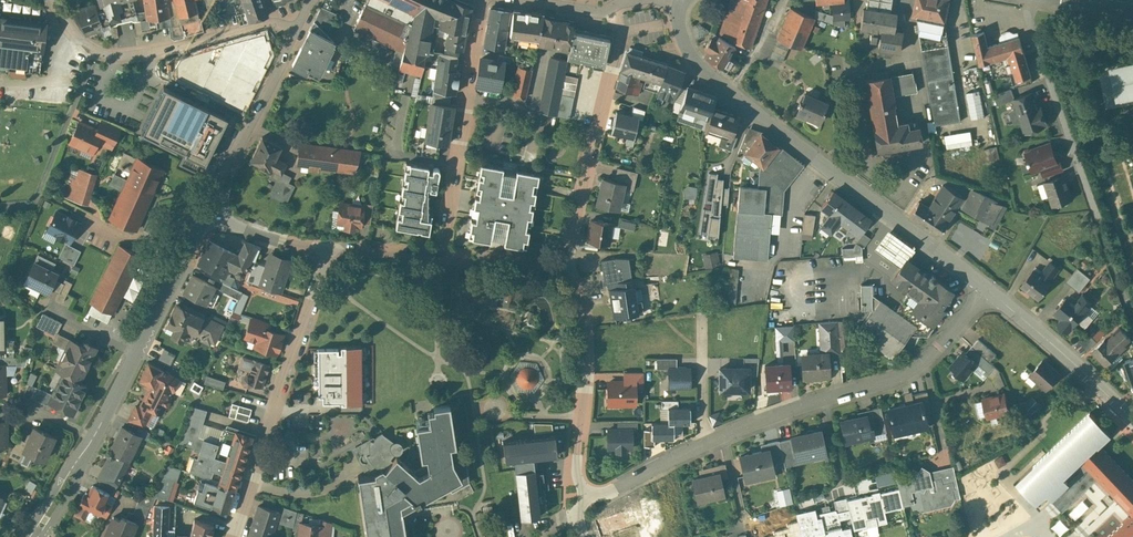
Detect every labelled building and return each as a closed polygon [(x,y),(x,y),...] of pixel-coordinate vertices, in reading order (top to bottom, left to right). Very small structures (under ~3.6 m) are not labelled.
[(102,5),(104,10),(108,19),(123,16),(136,13),(132,0),(120,0),(102,5)] [(165,0),(143,0),(146,19),(156,17),(168,16),(165,0)] [(168,16),(170,23),(179,21),(183,34),(202,29),(195,0),(165,0),(168,16)] [(262,0),(241,0),(242,3),(248,20),(268,15),(263,2),(262,0)] [(353,28),(396,49),(403,52),(405,45),(412,18),(412,17),(418,0),(366,0),(353,28)] [(412,17),(412,18),(405,45),(425,51),(433,52),(437,27),(448,29),(465,32),(469,15),(471,7),(452,0),(418,0),(412,17)] [(726,10),(758,21),(766,0),(730,0),(726,10)] [(815,3),(832,2),(834,19),(849,18),(847,0),(843,0),(815,0),(815,3)] [(913,14),(916,15),(945,21),(949,0),(916,0),(913,14)] [(248,20),(242,3),(234,5),(240,23),(248,20)] [(98,17),(94,5),(73,10),(86,33),(110,24),(108,19),(104,10),(99,12),(101,17),(98,17)] [(337,14),(321,6),(310,27),(326,35),(337,14)] [(510,11),(490,7),(483,45),(503,48),(510,11)] [(814,17),(790,7),(776,38),(778,39),(789,44),(800,49),(814,17)] [(896,13),(863,8),(862,10),(863,10),(860,26),(871,27),(869,39),(874,40),(875,34),(880,35),(881,35),(881,30),(893,31),(893,30),(896,13)] [(541,14),(513,10),(510,34),(523,36),(537,39),(541,14)] [(758,21),(726,10),(719,33),(729,37),(729,39),(749,47),(758,21)] [(945,21),(916,15),(934,124),(961,120),(945,21)] [(146,19),(134,20),(135,35),(158,32),(156,17),(146,19)] [(575,23),(542,17),(538,39),(537,43),(569,49),(573,31),(575,23)] [(0,18),(0,45),(29,48),(43,50),(46,23),(0,18)] [(179,21),(170,23),(172,33),(176,32),(177,36),(183,34),(179,21)] [(116,24),(110,25),(111,38),(118,37),(116,24)] [(309,68),(320,74),(336,41),(310,28),(291,65),(307,73),(309,68)] [(448,29),(445,46),(462,49),(465,32),(448,29)] [(904,32),(893,30),(893,31),(881,30),(881,35),(880,35),(878,47),(880,47),(891,49),(901,50),(904,32)] [(609,38),(573,31),(569,49),(568,57),(604,64),(609,38)] [(1013,34),(1009,31),(1002,33),(1000,38),(1001,42),(987,46),(985,37),(984,31),(973,34),(980,64),(1003,57),(1007,73),(1010,72),(1012,80),(1031,75),(1019,37),(1015,38),(1013,34)] [(269,33),(215,44),(220,70),(200,64),(189,61),(188,64),(179,62),(176,71),(195,77),(205,75),(207,85),(218,88),(221,77),(236,74),(248,78),(257,76),(255,67),(274,63),(272,52),(272,51),(269,33)] [(735,45),(718,35),(715,40),(711,37),(704,48),(709,51),(705,57),(721,66),(720,69),(732,76),(740,63),(728,56),(735,45)] [(789,44),(778,39),(770,56),(782,62),(789,44)] [(0,45),(0,64),(27,67),(29,48),(0,45)] [(425,51),(405,45),(403,52),(398,68),(405,70),(420,74),(425,51)] [(891,49),(880,47),(879,55),(890,57),(891,49)] [(626,51),(620,68),(621,69),(615,87),(633,93),(637,94),(641,82),(637,81),(639,75),(659,82),(666,64),(639,55),(640,51),(630,48),(629,52),(626,51)] [(403,52),(396,49),(391,66),(398,68),(403,52)] [(457,56),(439,52),(436,67),(434,80),(432,81),(431,87),(433,89),(433,90),(455,93),(459,70),(455,70),(457,56)] [(505,60),(480,56),(475,85),(500,90),(505,60)] [(567,60),(549,56),(538,112),(556,115),(558,106),(560,94),(562,87),(563,81),(564,74),(567,60)] [(1109,68),(1116,102),(1132,99),(1132,63),(1109,68)] [(683,71),(666,65),(666,64),(659,82),(660,82),(655,93),(672,99),(677,85),(683,71)] [(405,70),(398,68),(395,80),(402,81),(405,70)] [(531,72),(517,69),(512,91),(526,95),(531,72)] [(913,71),(902,73),(905,93),(917,91),(913,71)] [(563,81),(576,83),(578,77),(564,74),(563,81)] [(1031,75),(1012,80),(1014,86),(1033,82),(1031,75)] [(888,76),(865,80),(877,150),(920,142),(918,127),(914,128),(913,121),(895,124),(892,104),(893,103),(888,76)] [(562,87),(575,90),(576,83),(563,81),(562,87)] [(686,89),(677,85),(672,99),(674,100),(681,103),(686,89)] [(178,149),(203,162),(225,116),(164,86),(142,132),(158,139),(178,149)] [(560,94),(574,96),(575,90),(562,87),(560,94)] [(715,97),(686,87),(686,89),(681,103),(679,107),(708,117),(715,97)] [(1011,88),(994,94),(998,105),(1004,103),(1003,100),(1014,96),(1011,88)] [(804,93),(800,102),(799,101),(798,104),(799,104),(795,115),(805,119),(806,116),(819,122),(824,111),(823,111),(826,103),(804,93)] [(1032,93),(1014,99),(1026,131),(1047,123),(1043,112),(1040,113),(1032,93)] [(574,96),(560,94),(558,106),(556,115),(569,118),(574,96)] [(635,99),(631,113),(643,116),(647,103),(635,99)] [(681,103),(674,100),(671,110),(678,112),(678,111),(679,107),(681,103)] [(453,106),(431,103),(425,139),(425,140),(439,142),(447,143),(453,106)] [(737,115),(711,107),(704,129),(722,135),(728,138),(729,138),(735,122),(737,115)] [(639,116),(616,111),(611,132),(634,138),(639,116)] [(103,141),(100,146),(113,152),(123,129),(102,120),(98,130),(96,138),(103,141)] [(96,138),(98,130),(79,122),(69,145),(96,156),(100,146),(103,141),(96,138)] [(731,150),(741,124),(735,122),(729,138),(728,138),(722,135),(718,146),(731,150)] [(757,137),(745,152),(751,157),(759,163),(757,187),(739,185),(733,257),(767,260),(771,213),(779,214),(781,189),(800,165),(760,133),(757,137)] [(757,137),(746,133),(737,152),(735,158),(740,162),(743,158),(747,162),(751,157),(745,152),(757,137)] [(279,146),(262,137),(250,160),(259,164),(258,166),(266,170),(267,168),(269,169),(270,167),(280,172),(285,162),(275,157),(280,147),(279,146)] [(439,142),(425,140),(425,139),(418,138),(415,153),(437,156),(439,142)] [(178,149),(158,139),(156,143),(176,153),(178,149)] [(360,151),(299,143),(296,164),(309,166),(309,169),(318,170),(318,167),(353,172),(360,151)] [(985,147),(988,160),(1001,157),(998,144),(985,147)] [(1046,144),(1032,150),(1028,148),(1025,149),(1023,152),(1024,156),(1028,157),(1029,160),(1028,161),(1029,162),(1032,171),(1041,168),(1057,163),(1056,161),(1050,144),(1046,144)] [(123,152),(118,163),(121,165),(121,166),(125,168),(126,167),(131,169),(136,157),(123,152)] [(131,169),(109,217),(136,229),(163,170),(136,157),(131,169)] [(1057,163),(1041,168),(1044,176),(1063,169),(1059,160),(1056,161),(1057,163)] [(428,166),(406,162),(395,227),(417,230),(417,229),(420,230),(420,231),(429,232),(432,215),(429,214),(428,190),(436,191),(439,171),(439,170),(438,168),(437,168),(436,167),(434,168),(433,168),(432,169),(432,172),(427,172),(428,166)] [(503,167),(481,163),(468,237),(490,241),(491,236),(504,238),(503,243),(525,247),(538,173),(516,169),(515,174),(502,172),(503,167)] [(91,172),(72,166),(63,196),(82,202),(91,172)] [(637,172),(617,167),(614,181),(624,183),(623,188),(632,190),(637,172)] [(710,173),(710,172),(709,172),(704,202),(705,202),(705,201),(712,202),(711,209),(704,208),(704,207),(703,207),(699,232),(700,233),(700,232),(707,233),(706,235),(708,235),(708,231),(718,232),(717,236),(718,236),(721,203),(722,187),(723,178),(722,178),(722,181),(716,180),(718,173),(716,172),(716,174),(710,173)] [(290,176),(283,173),(272,196),(279,199),(287,182),(290,176)] [(1064,175),(1045,181),(1053,205),(1072,199),(1064,175)] [(614,181),(602,178),(596,203),(618,208),(623,188),(624,183),(614,181)] [(294,185),(287,182),(279,199),(285,202),(294,185)] [(685,197),(697,197),(698,185),(686,184),(685,197)] [(942,184),(927,207),(918,201),(908,215),(937,235),(956,207),(955,206),(961,197),(942,184)] [(979,191),(973,189),(968,199),(963,208),(964,208),(985,219),(995,202),(995,200),(979,191)] [(851,205),(833,191),(821,207),(839,220),(851,205)] [(968,199),(961,197),(955,206),(956,207),(962,211),(964,208),(963,208),(968,199)] [(995,202),(985,219),(991,222),(1001,204),(995,202)] [(362,206),(340,203),(337,222),(345,223),(345,227),(353,228),(354,225),(360,225),(360,222),(363,206),(362,206)] [(373,204),(363,203),(362,206),(363,206),(360,222),(370,224),(373,204)] [(991,222),(989,226),(994,228),(1006,206),(1001,204),(991,222)] [(869,218),(851,205),(839,220),(849,228),(858,234),(869,218)] [(68,217),(56,211),(46,229),(57,235),(57,236),(63,239),(64,238),(70,241),(79,223),(74,220),(75,219),(68,216),(68,217)] [(815,214),(804,213),(802,233),(812,234),(815,214)] [(634,222),(620,218),(618,226),(632,230),(634,222)] [(611,223),(591,220),(588,241),(608,244),(611,223)] [(849,228),(839,220),(835,226),(845,233),(849,228)] [(914,249),(887,229),(874,248),(901,268),(914,249)] [(863,233),(853,247),(841,247),(842,255),(862,254),(861,247),(862,247),(869,238),(863,233)] [(235,252),(209,239),(197,263),(223,276),(228,267),(235,252)] [(260,247),(244,241),(238,254),(254,263),(260,247)] [(80,250),(68,244),(61,257),(73,264),(80,250)] [(119,244),(90,302),(111,313),(140,255),(119,244)] [(705,265),(720,263),(719,250),(703,252),(705,265)] [(238,254),(235,252),(228,267),(235,270),(236,274),(239,276),(243,274),(244,271),(246,267),(247,266),(251,268),(254,263),(238,254)] [(39,253),(37,258),(54,265),(56,260),(39,253)] [(289,262),(269,256),(260,284),(280,291),(289,262)] [(616,258),(600,260),(604,283),(618,281),(631,279),(628,258),(616,258)] [(928,276),(907,261),(893,279),(897,282),(895,284),(903,290),(904,287),(909,291),(920,299),(934,280),(934,279),(935,278),(934,276),(933,275),(932,275),(931,275),(929,275),(928,276)] [(1050,261),(1040,274),(1049,281),(1059,268),(1050,261)] [(57,273),(34,262),(24,281),(47,292),(57,273)] [(1077,268),(1067,281),(1079,291),(1090,278),(1077,268)] [(1040,274),(1033,269),(1021,285),(1039,298),(1051,282),(1049,281),(1040,274)] [(214,285),(192,274),(183,292),(205,303),(214,285)] [(643,277),(631,279),(633,288),(644,286),(643,277)] [(64,279),(55,298),(62,302),(72,283),(64,279)] [(631,279),(618,281),(619,287),(609,288),(614,317),(629,315),(629,314),(642,312),(641,300),(635,301),(633,288),(631,279)] [(934,280),(920,299),(905,318),(916,326),(912,331),(925,332),(941,310),(940,306),(948,295),(947,290),(934,280)] [(241,291),(223,282),(219,289),(238,299),(241,291)] [(871,283),(860,284),(860,309),(871,308),(871,306),(871,294),(871,292),(871,283)] [(241,291),(233,311),(239,313),(247,294),(241,291)] [(920,299),(909,291),(895,311),(905,318),(920,299)] [(1083,293),(1075,303),(1085,310),(1092,301),(1083,293)] [(481,302),(499,302),(499,295),(482,294),(481,302)] [(895,311),(871,294),(871,306),(873,307),(856,331),(892,357),(912,331),(916,326),(905,318),(895,311)] [(1075,303),(1068,296),(1055,311),(1063,318),(1072,326),(1077,320),(1085,311),(1085,310),(1075,303)] [(208,318),(203,316),(201,317),(195,314),(196,311),(186,306),(185,309),(176,305),(166,324),(174,328),(171,335),(171,337),(172,339),(173,341),(175,342),(178,342),(180,341),(182,340),(185,333),(192,336),(194,332),(200,335),(200,336),(202,337),(201,339),(209,342),(212,335),(214,336),(219,326),(209,321),(208,318)] [(1093,318),(1085,311),(1077,320),(1085,327),(1093,318)] [(61,322),(42,313),(35,326),(55,335),(61,322)] [(270,323),(251,317),(249,323),(268,329),(270,323)] [(1072,326),(1063,318),(1059,323),(1068,331),(1072,326)] [(836,320),(819,321),(819,326),(820,326),(821,338),(820,338),(820,340),(838,339),(837,321),(836,320)] [(845,320),(837,321),(838,339),(839,351),(848,351),(845,320)] [(268,329),(249,323),(245,337),(256,341),(254,346),(275,353),(277,349),(278,350),(280,341),(279,341),(282,334),(268,329)] [(783,354),(782,340),(794,339),(793,325),(775,326),(776,355),(783,354)] [(1119,328),(1107,340),(1118,352),(1126,344),(1120,338),(1124,333),(1119,328)] [(1088,347),(1098,340),(1091,332),(1082,339),(1088,347)] [(71,339),(60,334),(55,343),(59,345),(60,343),(67,346),(71,339)] [(82,346),(71,341),(72,340),(71,339),(67,346),(70,348),(63,361),(60,360),(56,369),(63,373),(79,380),(94,350),(83,345),(82,346)] [(820,340),(819,340),(820,353),(827,353),(839,353),(839,351),(838,339),(820,340)] [(996,354),(978,339),(971,346),(990,361),(996,354)] [(1105,339),(1092,351),(1105,364),(1118,352),(1107,340),(1105,339)] [(96,346),(85,341),(83,345),(94,350),(96,346)] [(338,349),(318,349),(318,396),(322,396),(322,402),(341,402),(341,404),(346,404),(346,346),(341,347),(341,353),(338,353),(338,349)] [(362,388),(362,346),(346,346),(346,404),(362,404),(362,388)] [(4,347),(0,347),(0,357),(13,356),(13,351),(4,351),(4,347)] [(963,350),(948,366),(964,379),(978,363),(963,350)] [(820,353),(805,354),(806,363),(802,363),(803,376),(828,374),(827,353),(820,353)] [(0,357),(0,364),(4,364),(4,365),(16,365),(16,356),(13,356),(0,357)] [(253,360),(242,356),(236,374),(243,376),(247,374),(248,375),(251,367),(253,360)] [(743,357),(743,367),(748,367),(748,375),(757,375),(759,357),(743,357)] [(668,368),(676,368),(676,358),(657,358),(657,368),(668,368)] [(268,365),(253,360),(251,367),(264,372),(266,372),(268,365)] [(1059,374),(1043,360),(1030,374),(1037,380),(1046,388),(1059,374)] [(144,386),(150,389),(169,395),(177,378),(161,370),(162,369),(148,362),(139,379),(146,383),(144,386)] [(990,362),(982,371),(987,376),(995,366),(990,362)] [(788,363),(764,365),(766,387),(790,386),(788,363)] [(995,366),(987,376),(992,380),(1000,370),(995,366)] [(251,367),(248,375),(247,374),(243,376),(242,380),(244,383),(247,384),(250,382),(259,386),(264,372),(251,367)] [(676,368),(668,368),(668,387),(691,387),(690,367),(676,368)] [(743,367),(720,367),(720,389),(748,389),(748,375),(748,367),(743,367)] [(532,370),(523,368),(517,376),(521,384),(530,385),(536,378),(532,370)] [(644,372),(625,372),(625,382),(635,381),(635,386),(637,386),(637,385),(644,385),(644,372)] [(79,380),(63,373),(49,401),(72,413),(87,385),(79,380)] [(209,374),(207,381),(225,386),(227,378),(209,374)] [(1037,380),(1030,374),(1026,379),(1033,385),(1037,380)] [(625,382),(608,382),(608,388),(607,388),(607,396),(608,396),(608,404),(635,404),(635,386),(635,381),(625,382)] [(35,387),(29,384),(23,396),(30,399),(35,387)] [(170,399),(169,395),(150,389),(141,407),(151,409),(159,413),(162,406),(167,406),(170,399)] [(926,391),(911,395),(912,402),(921,400),(924,413),(931,411),(926,391)] [(1004,393),(983,398),(987,417),(1009,411),(1004,393)] [(1031,397),(1023,406),(1031,413),(1039,405),(1031,397)] [(912,402),(887,407),(893,433),(893,430),(917,425),(918,428),(919,427),(926,426),(924,413),(921,400),(912,402)] [(232,402),(228,416),(247,421),(251,407),(232,402)] [(142,427),(151,409),(141,407),(136,404),(129,421),(142,427)] [(384,468),(375,473),(365,475),(357,476),(367,536),(407,536),(405,536),(405,533),(407,533),(406,528),(404,528),(401,511),(401,510),(416,502),(446,485),(451,490),(468,481),(465,462),(451,450),(450,446),(455,445),(455,443),(456,443),(455,437),(454,438),(453,435),(455,435),(454,430),(452,430),(451,419),(453,419),(452,414),(450,414),(450,412),(451,411),(451,406),(449,406),(449,404),(433,407),(433,411),(427,412),(428,415),(429,423),(416,425),(416,427),(414,428),(415,433),(417,433),(417,435),(415,435),(416,441),(418,441),(418,443),(417,443),(417,449),(419,449),(420,451),(418,451),(419,457),(420,456),(421,458),(426,457),(427,463),(413,471),(395,455),(391,461),(384,468)] [(192,406),(177,441),(200,449),(203,438),(198,436),(206,410),(192,406)] [(668,407),(668,423),(673,423),(689,423),(689,407),(678,407),(668,407)] [(880,407),(869,409),(870,413),(873,427),(884,424),(880,407)] [(0,411),(0,421),(5,421),(5,422),(11,422),(11,411),(0,411)] [(1080,458),(1132,514),(1108,536),(1132,536),(1132,479),(1098,442),(1109,432),(1090,411),(1019,479),(1037,498),(1047,488),(1053,494),(1067,480),(1062,474),(1080,458)] [(870,413),(840,420),(845,441),(886,432),(884,424),(873,427),(870,413)] [(552,423),(534,423),(534,432),(552,430),(552,423)] [(651,429),(651,438),(654,438),(673,438),(673,423),(668,423),(652,423),(651,429)] [(917,425),(893,430),(893,433),(894,438),(906,435),(908,436),(910,437),(913,436),(914,435),(916,433),(920,432),(919,427),(918,428),(917,425)] [(140,435),(121,426),(121,427),(114,440),(110,448),(109,449),(127,458),(140,435)] [(54,436),(34,427),(27,442),(24,450),(24,451),(33,455),(44,459),(54,436)] [(225,427),(221,429),(217,442),(218,443),(214,455),(225,459),(235,430),(225,427)] [(617,429),(608,429),(608,438),(610,438),(609,448),(616,448),(616,451),(625,451),(625,448),(631,448),(631,429),(617,429)] [(654,445),(654,438),(651,438),(651,429),(644,429),(644,445),(654,445)] [(200,449),(197,457),(193,456),(192,458),(188,470),(182,468),(182,469),(219,481),(236,487),(243,464),(242,464),(252,436),(235,430),(225,459),(214,455),(218,443),(217,442),(203,438),(200,449)] [(805,434),(792,437),(791,438),(796,457),(811,453),(813,460),(825,457),(822,440),(820,437),(821,434),(820,432),(818,430),(814,430),(813,434),(806,435),(805,434)] [(393,440),(381,432),(377,434),(374,438),(373,436),(350,448),(354,455),(365,475),(375,473),(384,468),(391,461),(389,459),(394,452),(396,453),(398,452),(399,451),(400,451),(401,449),(402,448),(402,447),(402,446),(402,444),(401,443),(400,441),(399,441),(398,440),(396,440),(394,440),(393,440)] [(555,435),(503,441),(505,460),(514,459),(533,457),(557,455),(555,435)] [(27,442),(17,437),(8,456),(20,461),(24,451),(24,450),(27,442)] [(791,438),(779,441),(783,459),(796,457),(791,438)] [(778,440),(765,443),(766,449),(767,449),(770,463),(783,461),(783,459),(779,441),(778,440)] [(936,443),(925,446),(927,456),(938,452),(936,443)] [(127,458),(109,449),(110,448),(107,449),(106,452),(106,454),(109,456),(103,468),(119,476),(127,458)] [(770,463),(767,449),(766,449),(740,455),(745,479),(756,477),(755,473),(772,469),(770,463)] [(33,455),(24,451),(20,461),(21,463),(26,466),(28,465),(33,455)] [(1007,460),(1003,454),(997,458),(1001,464),(1007,460)] [(533,457),(514,459),(515,469),(534,467),(533,457)] [(725,463),(706,467),(708,475),(693,478),(697,497),(722,491),(719,478),(728,477),(725,463)] [(939,477),(929,479),(927,471),(921,467),(918,472),(913,469),(908,475),(896,478),(898,488),(902,506),(911,504),(912,506),(915,506),(922,510),(949,503),(953,497),(959,496),(952,465),(951,466),(951,467),(938,470),(939,477)] [(515,469),(520,517),(540,515),(535,467),(534,467),(515,469)] [(119,476),(103,468),(97,480),(113,488),(119,476)] [(162,476),(154,495),(167,499),(173,480),(162,476)] [(202,489),(198,488),(193,500),(211,506),(212,504),(211,503),(214,495),(209,493),(212,483),(205,480),(202,489)] [(236,487),(219,481),(218,485),(212,483),(209,493),(214,495),(211,503),(212,504),(215,505),(229,509),(236,487)] [(108,493),(91,484),(86,495),(83,494),(79,503),(74,513),(83,517),(88,507),(99,513),(108,493)] [(777,487),(780,503),(794,501),(791,485),(777,487)] [(898,488),(878,492),(878,494),(873,496),(872,494),(859,497),(859,499),(862,512),(864,519),(875,517),(874,512),(884,510),(902,506),(898,488)] [(602,536),(603,536),(637,527),(641,536),(655,536),(658,536),(656,528),(669,524),(659,494),(644,499),(645,500),(595,515),(602,536)] [(846,497),(832,500),(834,508),(837,508),(839,519),(850,516),(850,515),(847,501),(846,497)] [(859,499),(847,501),(850,515),(862,512),(859,499)] [(149,506),(138,500),(133,513),(128,511),(125,517),(136,521),(136,522),(142,524),(149,506)] [(169,506),(154,505),(153,536),(166,536),(166,530),(167,530),(169,506)] [(258,505),(258,506),(257,505),(255,512),(256,512),(248,536),(267,536),(273,518),(277,519),(279,512),(258,505)] [(297,511),(284,507),(282,515),(279,522),(293,527),(295,519),(297,511)] [(837,508),(834,508),(806,515),(805,509),(795,512),(797,522),(800,536),(816,536),(816,535),(832,531),(833,536),(852,536),(850,526),(841,528),(839,519),(837,508)] [(884,510),(874,512),(875,517),(876,520),(884,519),(885,516),(884,510)] [(862,512),(850,515),(850,516),(853,529),(865,526),(864,519),(862,512)] [(113,516),(104,536),(129,536),(136,522),(136,521),(125,517),(122,515),(120,519),(113,516)] [(320,518),(319,524),(320,524),(319,536),(329,536),(331,522),(320,518)] [(190,531),(188,536),(174,536),(175,536),(210,536),(211,533),(212,533),(214,527),(213,527),(213,525),(194,519),(190,531)] [(300,522),(298,536),(319,536),(320,524),(319,524),(300,522)] [(783,529),(785,536),(800,536),(797,522),(787,524),(788,528),(783,529)]
